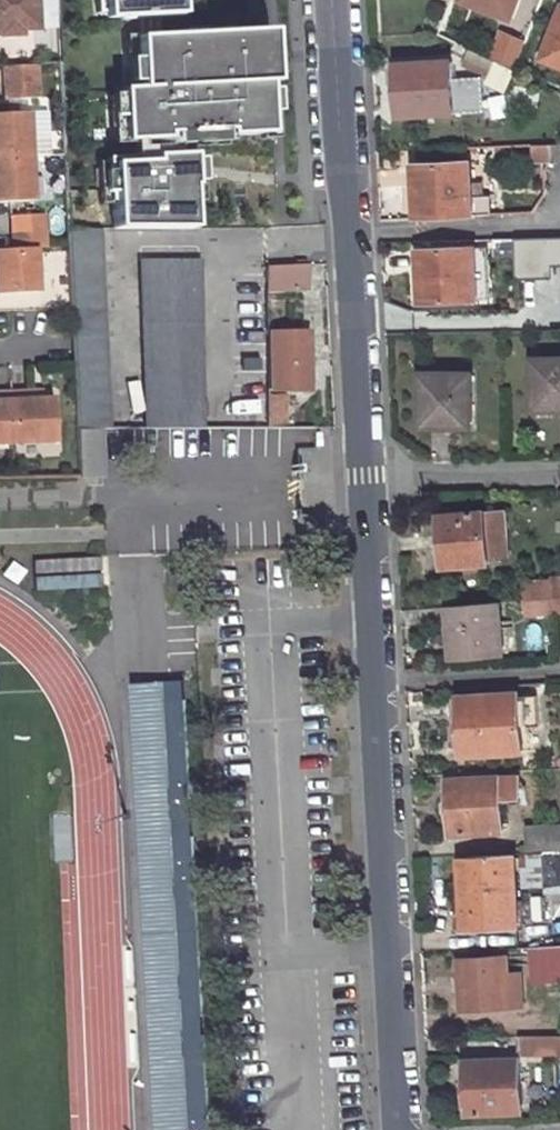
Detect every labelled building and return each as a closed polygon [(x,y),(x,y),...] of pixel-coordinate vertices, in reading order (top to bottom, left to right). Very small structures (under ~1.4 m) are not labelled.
[(22,30),(21,25),(38,24),(37,0),(0,0),(0,31),(22,30)] [(179,15),(179,0),(95,0),(95,12),(117,11),(118,19),(179,15)] [(509,10),(484,0),(460,0),(515,21),(523,0),(513,0),(509,10)] [(509,10),(513,0),(484,0),(509,10)] [(546,59),(559,65),(559,25),(546,59)] [(177,34),(136,36),(137,87),(126,88),(119,88),(120,107),(122,141),(131,141),(165,138),(164,127),(174,126),(175,144),(187,143),(186,132),(226,130),(226,134),(268,132),(265,82),(264,62),(271,62),(269,28),(227,31),(196,33),(197,41),(181,42),(178,42),(177,34)] [(196,33),(180,33),(181,42),(197,41),(196,33)] [(126,88),(137,87),(136,36),(135,34),(124,34),(126,88)] [(505,35),(495,61),(506,66),(518,72),(529,44),(505,35)] [(478,53),(471,69),(499,81),(506,66),(495,61),(478,53)] [(36,59),(0,60),(1,78),(36,77),(36,59)] [(265,82),(273,81),(271,62),(264,62),(265,82)] [(453,62),(398,65),(402,114),(457,110),(453,62)] [(465,76),(465,111),(484,111),(483,76),(465,76)] [(36,77),(1,78),(2,97),(29,96),(37,96),(36,77)] [(29,96),(2,97),(2,112),(29,111),(29,96)] [(122,141),(120,107),(110,108),(112,143),(122,143),(122,141)] [(0,112),(0,155),(31,154),(29,111),(2,112),(0,112)] [(36,154),(49,154),(49,111),(36,111),(36,154)] [(131,141),(132,157),(142,156),(142,161),(177,160),(175,144),(174,126),(164,127),(165,138),(131,141)] [(541,144),(542,158),(559,158),(559,143),(541,144)] [(0,155),(0,201),(33,199),(31,154),(0,155)] [(186,189),(184,159),(177,160),(142,161),(142,156),(132,157),(106,158),(107,187),(113,187),(114,203),(115,229),(192,228),(189,188),(186,189)] [(473,161),(417,163),(418,188),(425,188),(427,215),(494,211),(494,193),(486,193),(474,193),(474,180),(473,161)] [(486,180),(474,180),(474,193),(486,193),(486,180)] [(99,188),(99,204),(114,203),(113,187),(107,187),(99,188)] [(425,188),(418,188),(419,215),(427,215),(425,188)] [(43,212),(6,213),(7,230),(44,228),(43,212)] [(44,228),(7,230),(7,246),(34,245),(44,245),(44,228)] [(99,228),(68,228),(69,244),(72,306),(75,359),(78,431),(102,430),(110,430),(99,228)] [(550,238),(519,239),(519,256),(550,255),(550,238)] [(0,246),(0,290),(37,288),(34,245),(7,246),(0,246)] [(479,247),(422,249),(423,273),(430,273),(431,302),(481,300),(479,247)] [(196,259),(141,262),(146,401),(202,399),(196,259)] [(312,264),(268,265),(269,286),(313,285),(312,264)] [(430,273),(423,273),(423,302),(431,302),(430,273)] [(35,302),(35,292),(0,292),(0,302),(35,302)] [(308,332),(269,331),(270,388),(309,387),(308,332)] [(528,361),(528,411),(559,411),(559,360),(528,361)] [(469,372),(419,373),(420,430),(469,428),(469,372)] [(29,389),(7,390),(9,443),(55,442),(53,396),(38,397),(30,397),(29,389)] [(37,389),(29,389),(30,397),(38,397),(37,389)] [(0,390),(0,444),(9,443),(7,390),(0,390)] [(102,430),(78,431),(79,476),(102,475),(102,430)] [(504,511),(441,514),(444,567),(507,563),(504,511)] [(101,555),(33,559),(35,590),(103,586),(101,555)] [(524,582),(525,600),(553,598),(559,597),(559,579),(524,582)] [(553,598),(525,600),(527,618),(555,616),(554,614),(553,598)] [(506,602),(450,607),(454,659),(511,654),(506,602)] [(520,692),(452,697),(457,756),(530,750),(528,725),(539,724),(537,694),(520,695),(520,692)] [(501,779),(450,782),(454,836),(504,833),(501,779)] [(555,826),(518,828),(520,855),(542,854),(555,853),(555,826)] [(542,854),(544,888),(559,887),(559,853),(555,853),(542,854)] [(513,856),(461,858),(462,890),(455,890),(457,930),(517,928),(513,856)] [(533,947),(534,965),(538,965),(539,982),(559,981),(559,945),(533,947)] [(507,959),(462,961),(465,1009),(521,1007),(520,975),(508,975),(507,959)] [(518,1038),(519,1056),(559,1056),(559,1037),(518,1038)] [(521,1058),(468,1061),(471,1113),(524,1110),(521,1058)]
